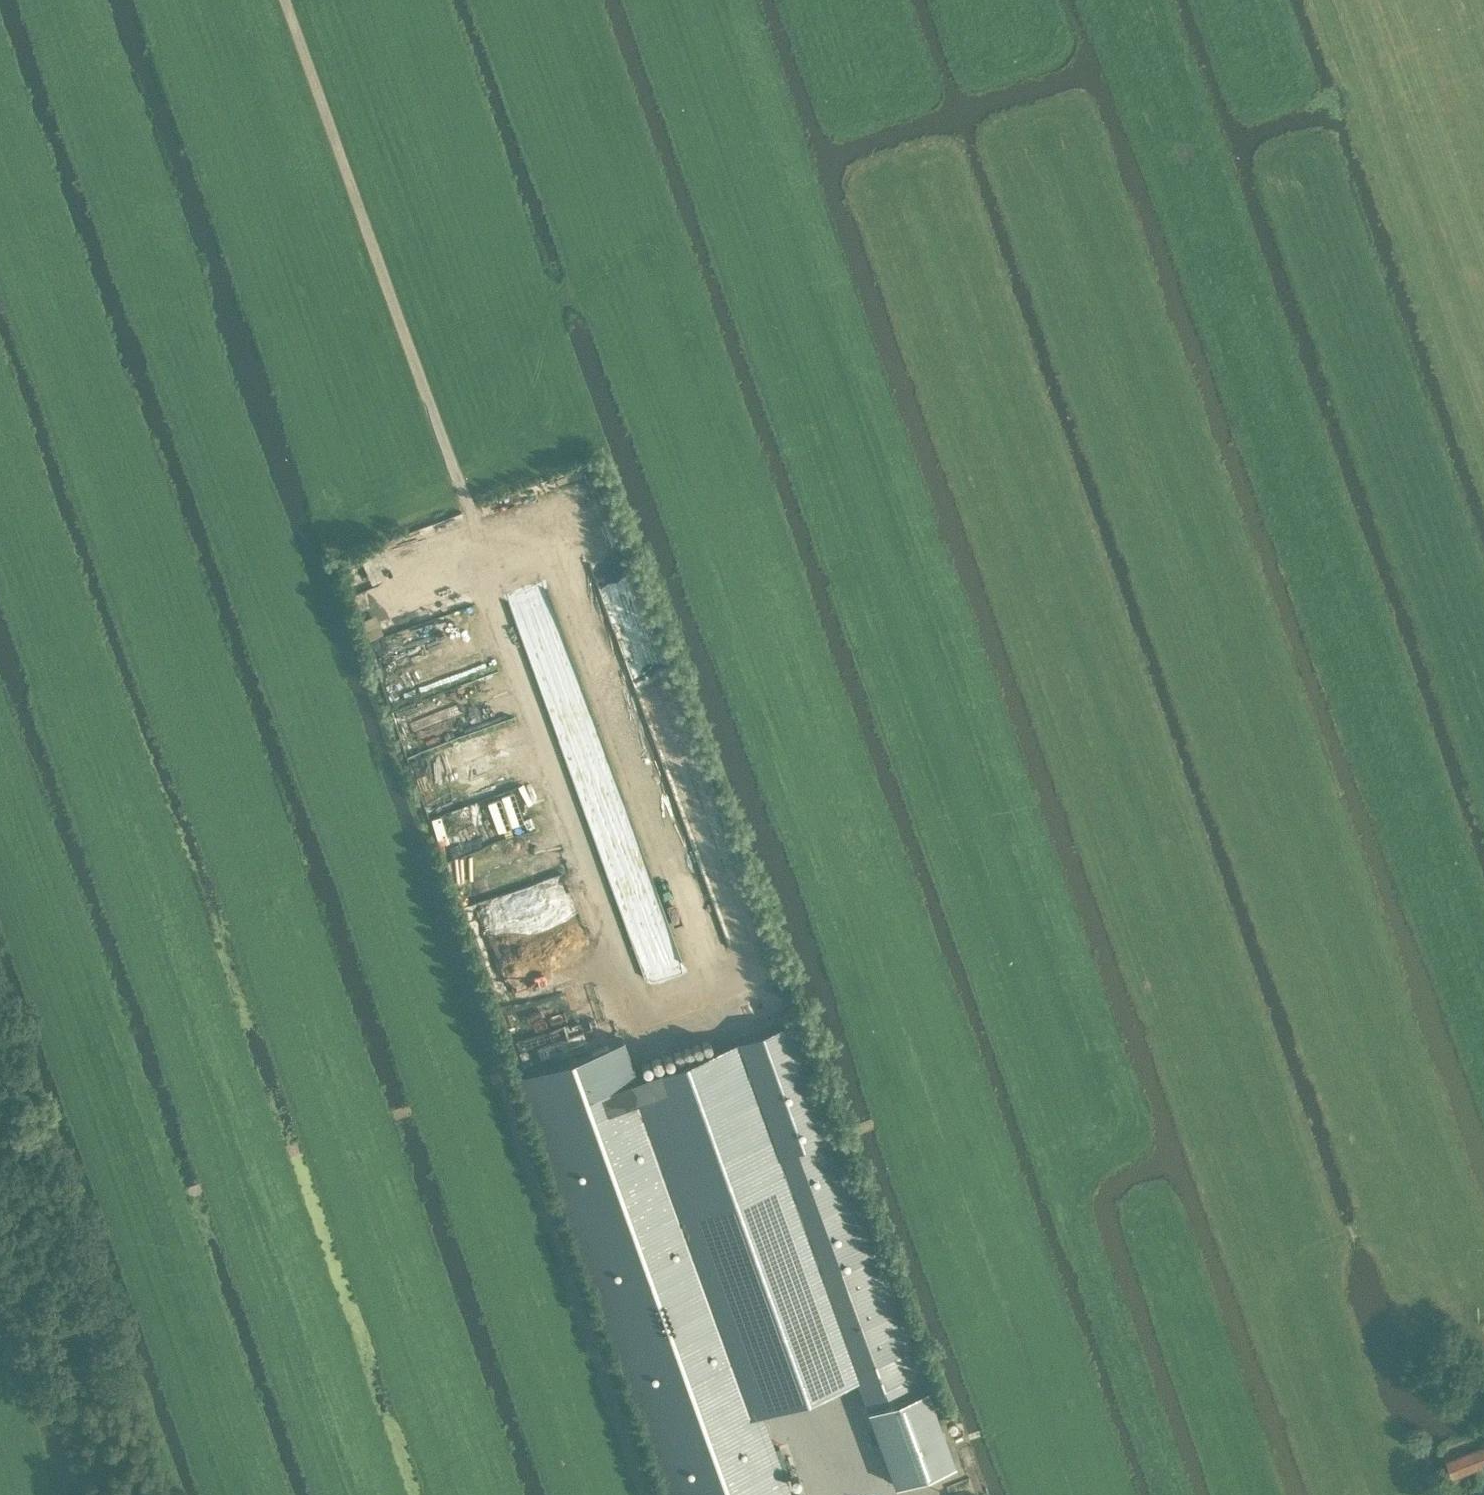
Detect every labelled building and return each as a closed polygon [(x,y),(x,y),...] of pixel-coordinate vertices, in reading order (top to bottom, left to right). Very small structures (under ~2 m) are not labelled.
[(793,1017),(737,1038),(778,1153),(780,1152),(783,1159),(821,1266),(817,1268),(857,1377),(895,1483),(955,1461),(881,1261),(837,1140),(793,1017)] [(637,1074),(627,1078),(749,1417),(759,1413),(857,1377),(817,1268),(821,1266),(783,1159),(780,1152),(778,1153),(737,1038),(637,1074)] [(525,1082),(636,1393),(672,1494),(788,1494),(759,1413),(749,1417),(627,1078),(637,1074),(627,1046),(525,1082)] [(1447,1460),(1453,1476),(1483,1464),(1483,1446),(1447,1460)]
